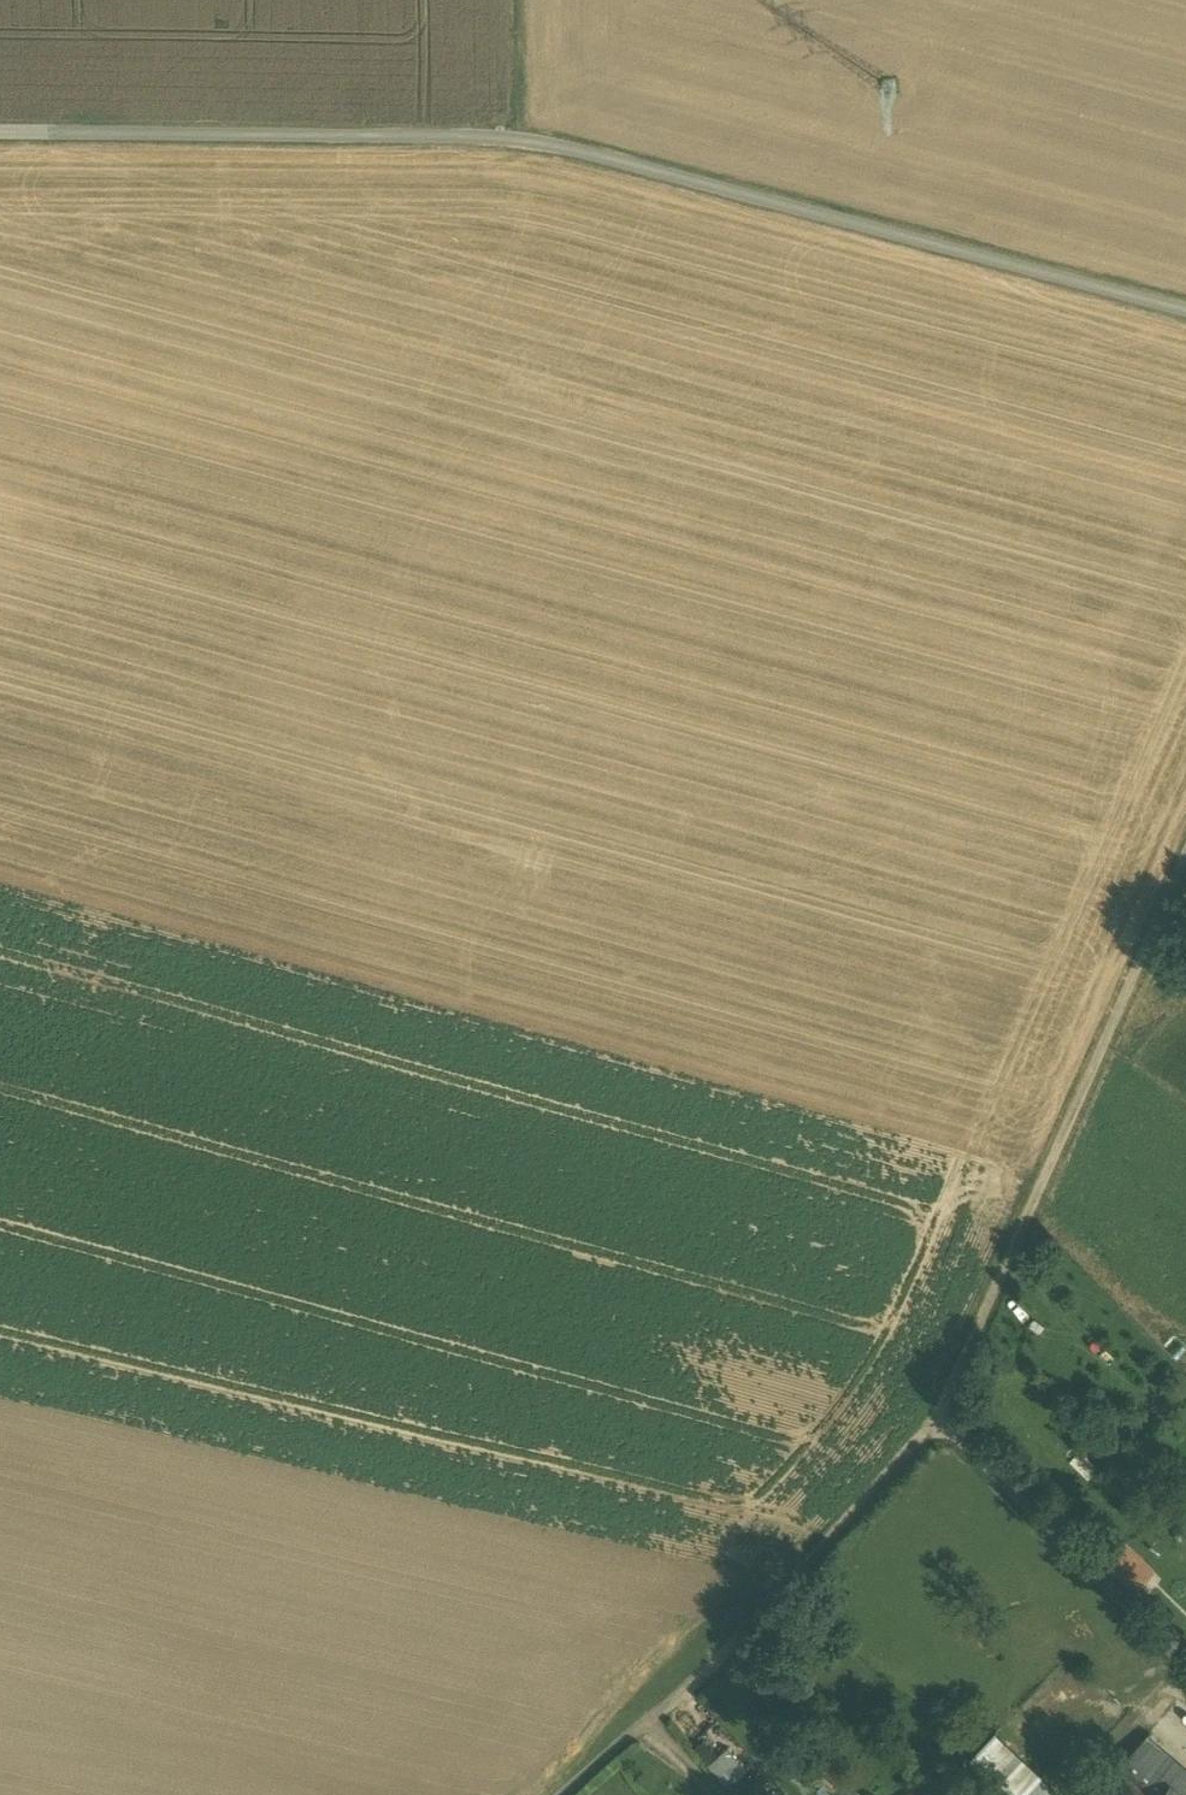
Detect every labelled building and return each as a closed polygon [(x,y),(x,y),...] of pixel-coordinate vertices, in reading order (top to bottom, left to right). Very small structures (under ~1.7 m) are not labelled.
[(1153,1569),(1127,1544),(1108,1563),(1134,1588),(1153,1569)] [(701,1736),(722,1746),(728,1734),(707,1724),(701,1736)] [(998,1729),(970,1757),(1009,1794),(1066,1794),(998,1729)] [(1150,1732),(1119,1764),(1151,1794),(1159,1794),(1182,1764),(1150,1732)] [(1119,1764),(1089,1794),(1151,1794),(1119,1764)] [(1182,1764),(1159,1794),(1185,1794),(1185,1767),(1182,1764)]
